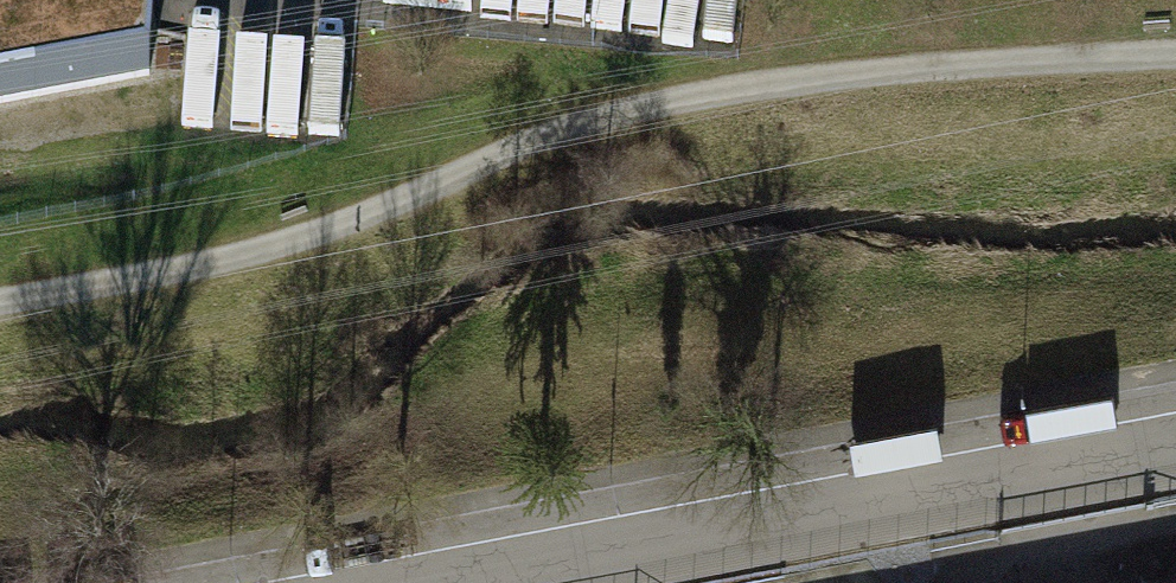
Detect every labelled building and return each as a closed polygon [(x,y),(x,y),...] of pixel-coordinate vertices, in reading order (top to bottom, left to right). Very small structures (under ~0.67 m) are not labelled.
[(142,85),(149,0),(0,0),(0,115),(142,85)]
